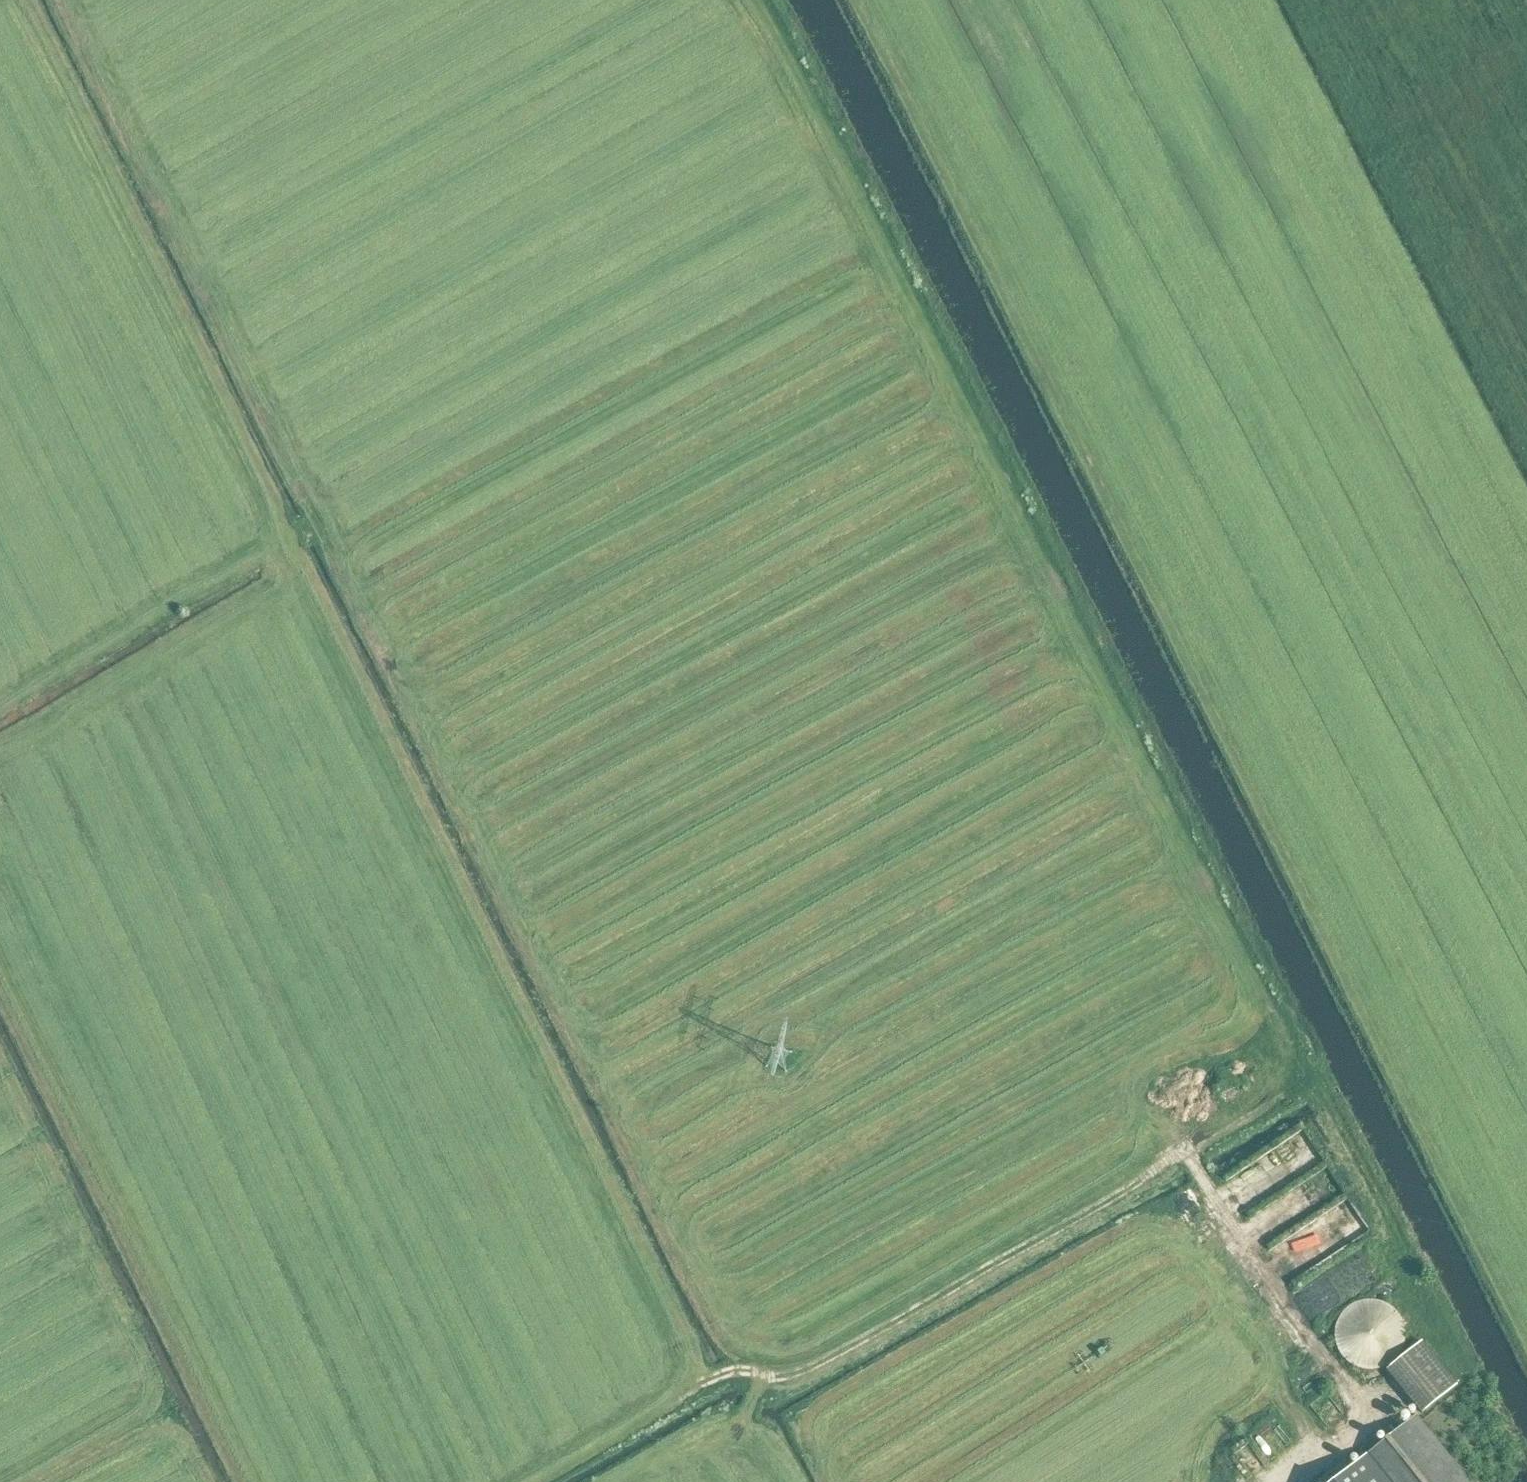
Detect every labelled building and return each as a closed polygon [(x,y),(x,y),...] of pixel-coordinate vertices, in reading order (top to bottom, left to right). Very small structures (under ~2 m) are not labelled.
[(1365,1370),(1368,1370),(1372,1370),(1379,1368),(1385,1366),(1391,1362),(1397,1357),(1398,1354),(1401,1350),(1402,1347),(1403,1345),(1404,1342),(1404,1337),(1404,1332),(1404,1329),(1403,1326),(1403,1324),(1400,1319),(1398,1314),(1396,1312),(1395,1311),(1391,1307),(1387,1305),(1385,1304),(1380,1301),(1378,1301),(1376,1300),(1368,1300),(1365,1300),(1362,1301),(1356,1303),(1354,1304),(1351,1305),(1349,1307),(1346,1309),(1344,1311),(1339,1318),(1338,1320),(1337,1322),(1336,1324),(1335,1329),(1335,1331),(1335,1334),(1335,1338),(1335,1340),(1336,1343),(1337,1348),(1338,1350),(1339,1353),(1341,1356),(1343,1359),(1346,1361),(1349,1364),(1352,1365),(1355,1367),(1362,1369),(1365,1370)] [(1422,1414),(1457,1386),(1422,1342),(1387,1370),(1422,1414)] [(1412,1416),(1333,1481),(1468,1481),(1412,1416)]
